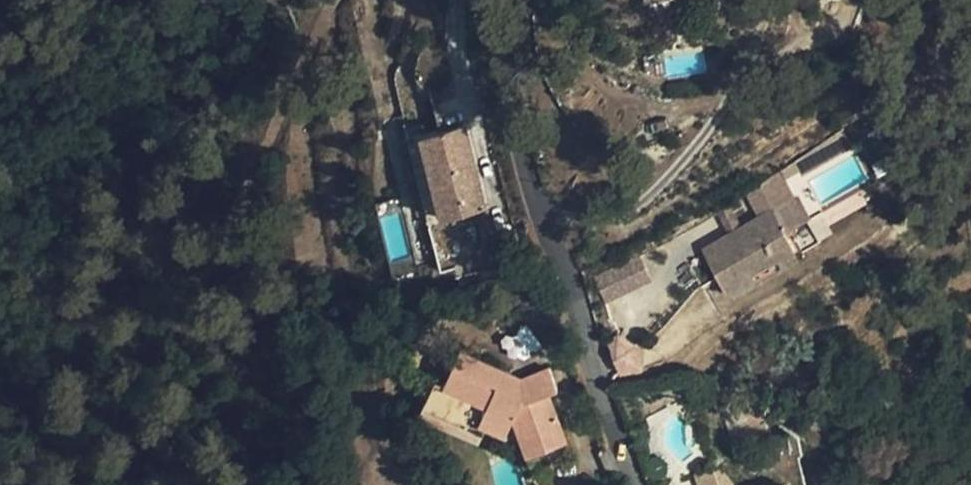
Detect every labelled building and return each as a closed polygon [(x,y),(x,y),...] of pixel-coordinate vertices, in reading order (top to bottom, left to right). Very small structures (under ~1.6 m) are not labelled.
[(471,170),(476,168),(465,124),(421,136),(438,204),(462,198),(466,213),(486,208),(478,177),(473,178),(471,170)] [(786,233),(808,221),(795,198),(780,172),(775,176),(788,199),(758,216),(738,228),(743,237),(734,242),(729,233),(702,248),(729,294),(756,279),(753,275),(796,249),(786,233)] [(744,194),(758,216),(788,199),(775,176),(744,194)] [(810,190),(795,198),(808,221),(823,212),(810,190)] [(462,198),(438,204),(442,219),(466,213),(462,198)] [(738,228),(729,233),(734,242),(743,237),(738,228)] [(756,279),(729,294),(731,299),(801,258),(796,249),(753,275),(756,279)] [(605,302),(650,283),(639,258),(594,277),(605,302)] [(435,381),(423,408),(482,436),(485,428),(494,409),(513,417),(527,457),(566,442),(548,394),(557,391),(549,369),(522,379),(520,379),(518,385),(509,380),(511,375),(459,351),(444,385),(435,381)] [(518,385),(520,379),(511,375),(509,380),(518,385)] [(718,395),(730,436),(748,434),(748,432),(768,430),(764,390),(718,395)] [(482,436),(423,408),(420,415),(479,443),(482,436)] [(504,436),(513,417),(494,409),(485,428),(504,436)] [(726,463),(710,469),(715,484),(734,484),(726,463)]
